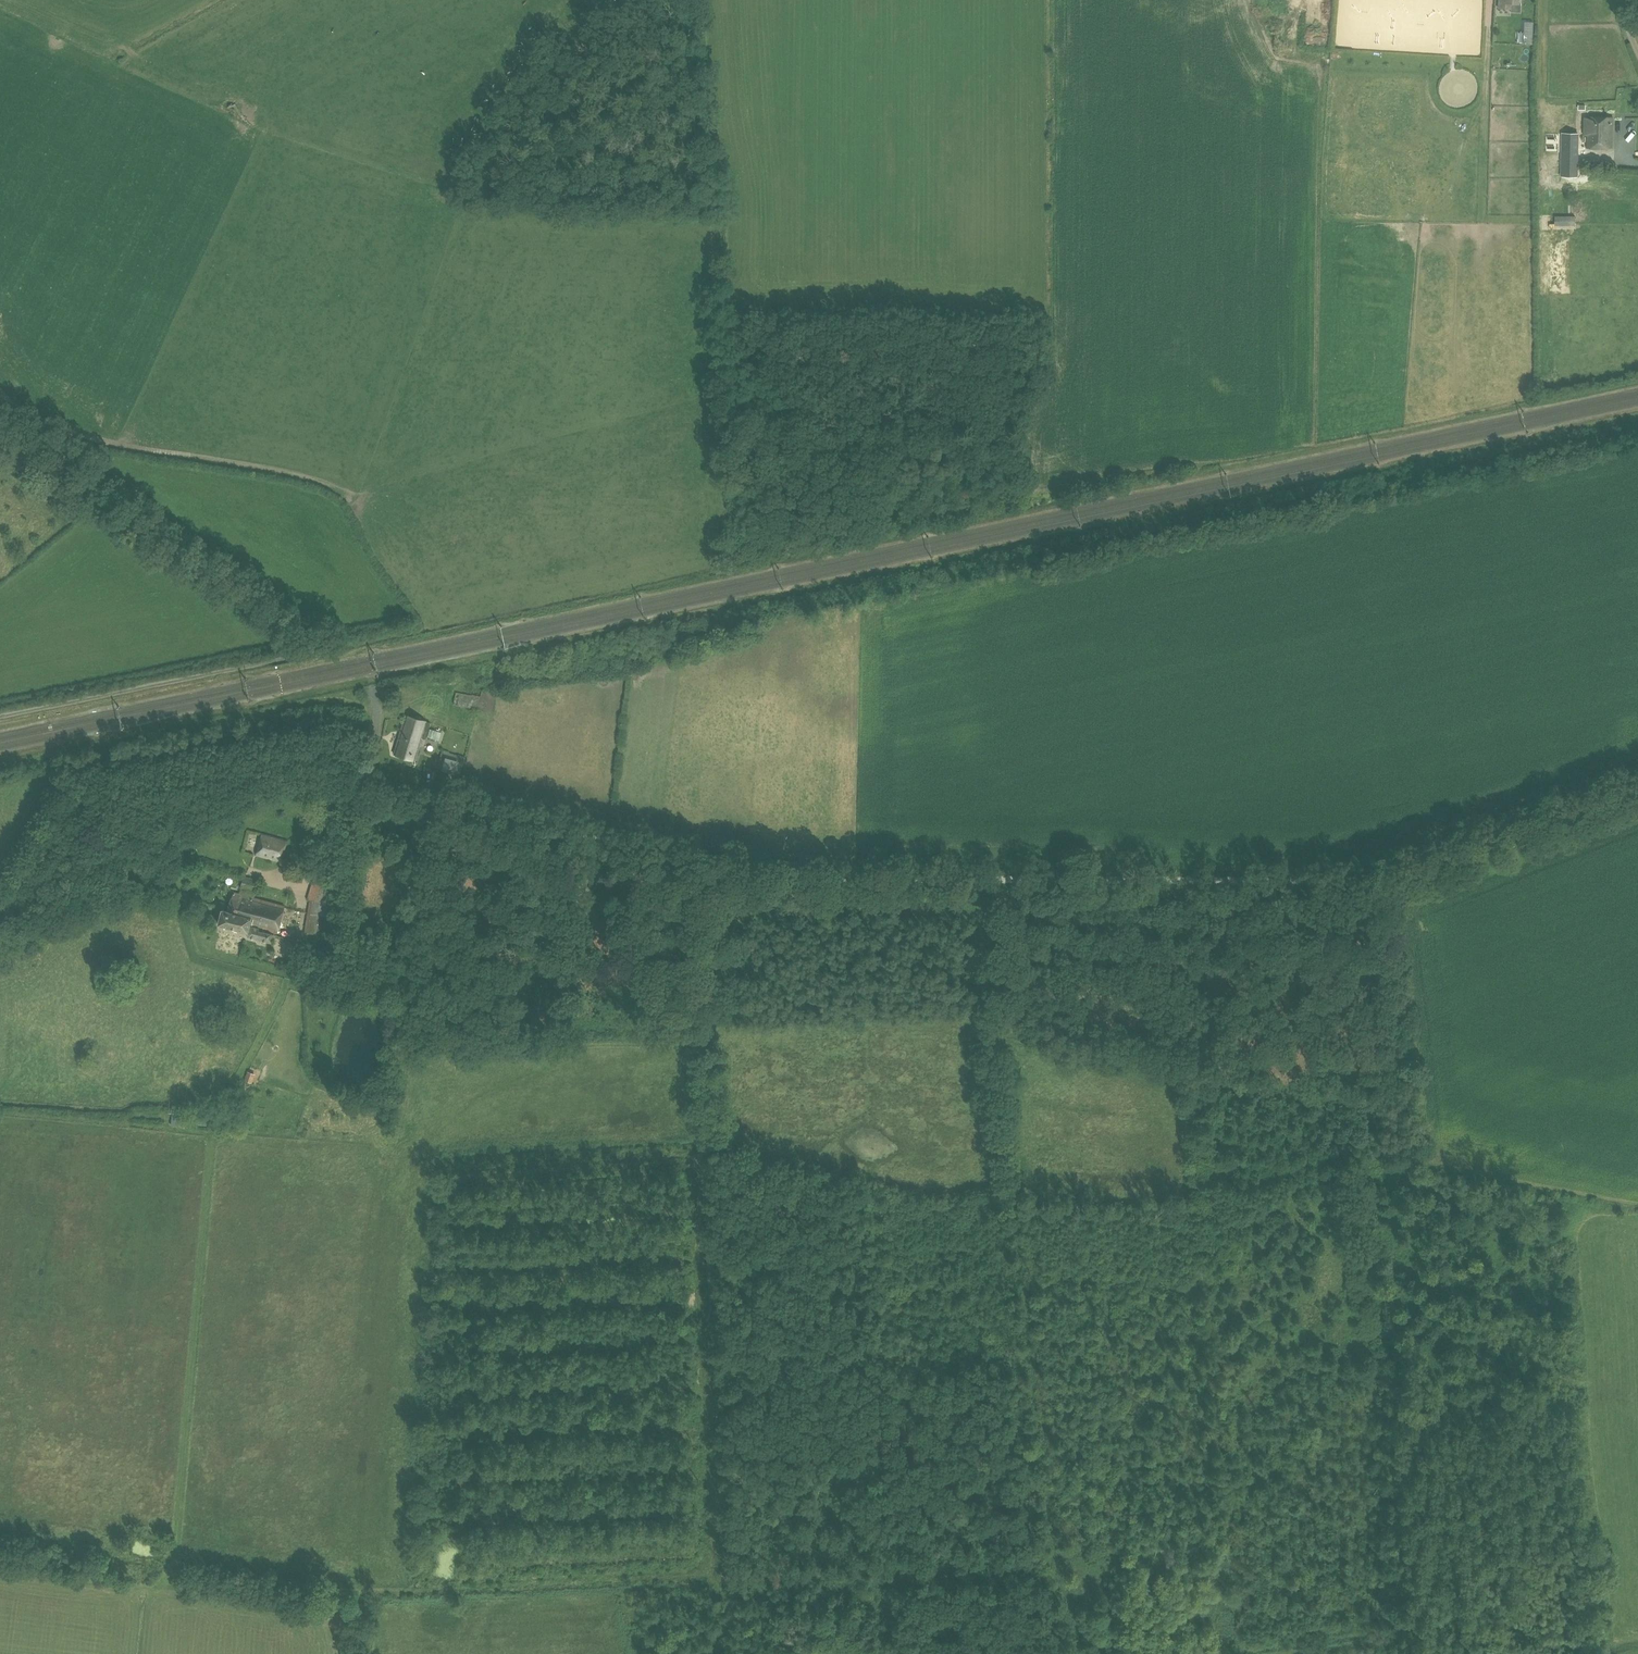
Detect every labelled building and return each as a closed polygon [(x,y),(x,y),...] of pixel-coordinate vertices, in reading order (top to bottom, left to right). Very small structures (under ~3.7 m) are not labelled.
[(1511,9),(1511,12),(1520,12),(1520,3),(1518,3),(1518,0),(1498,0),(1498,8),(1511,9)] [(1585,134),(1587,134),(1587,148),(1613,148),(1613,118),(1588,117),(1588,118),(1585,118),(1585,134)] [(1562,170),(1577,171),(1578,134),(1563,133),(1562,170)] [(457,705),(492,711),(496,693),(481,690),(480,696),(460,692),(457,705)] [(394,753),(415,760),(422,737),(425,739),(430,722),(405,715),(394,753)] [(436,767),(460,774),(465,757),(442,750),(436,767)] [(256,855),(281,862),(288,839),(262,833),(256,855)] [(310,900),(320,902),(324,903),(324,902),(332,905),(336,906),(341,883),(340,883),(340,879),(332,877),(333,872),(317,867),(307,899),(310,900)] [(241,887),(256,891),(258,880),(244,876),(241,887)] [(233,892),(228,911),(256,919),(254,927),(258,928),(277,933),(284,906),(233,892)] [(320,902),(310,900),(305,932),(315,933),(318,915),(320,902)] [(320,902),(318,915),(330,917),(332,905),(324,902),(324,903),(320,902)] [(222,909),(218,924),(248,932),(247,936),(271,942),(273,935),(258,931),(258,928),(254,927),(256,919),(228,911),(222,909)] [(244,1080),(252,1083),(255,1073),(247,1071),(244,1080)] [(172,1105),(171,1113),(172,1113),(185,1114),(185,1106),(172,1105)] [(171,1125),(184,1126),(185,1114),(172,1113),(171,1125)]
